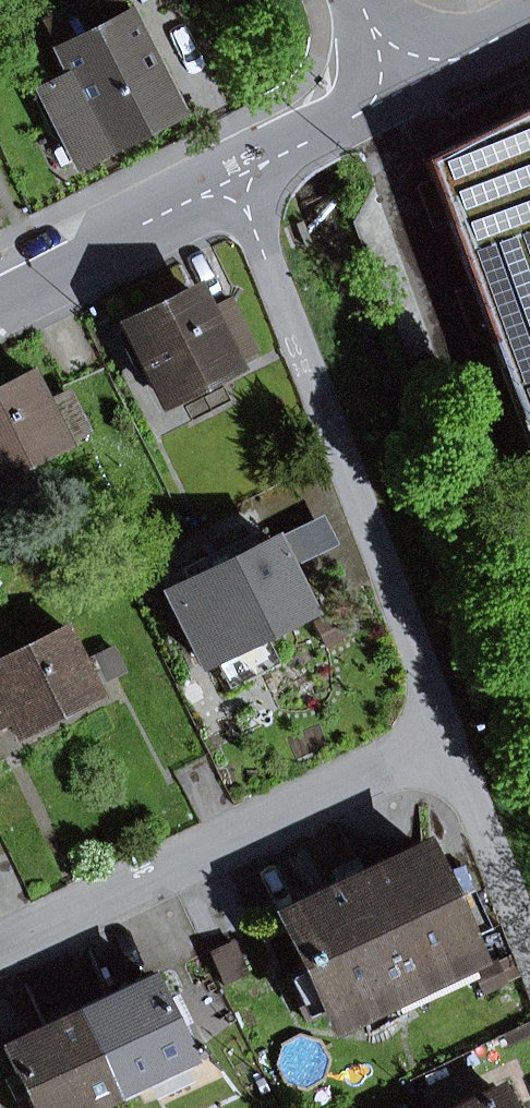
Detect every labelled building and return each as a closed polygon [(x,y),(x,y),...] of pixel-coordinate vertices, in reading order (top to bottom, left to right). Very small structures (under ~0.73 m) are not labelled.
[(78,161),(176,111),(119,0),(85,0),(44,21),(72,76),(42,91),(78,161)] [(424,161),(437,195),(529,451),(529,107),(424,161)] [(143,359),(164,400),(231,366),(257,353),(230,300),(204,313),(194,294),(128,327),(135,342),(124,348),(132,365),(143,359)] [(164,400),(169,411),(236,377),(231,366),(164,400)] [(64,442),(87,431),(70,396),(48,407),(32,375),(0,391),(0,477),(66,445),(64,442)] [(286,570),(338,544),(323,515),(271,540),(286,570)] [(162,579),(204,663),(213,658),(262,634),(307,612),(286,570),(271,540),(265,528),(240,540),(216,553),(162,579)] [(18,737),(99,698),(65,629),(0,661),(0,726),(10,721),(18,737)] [(228,687),(277,663),(262,634),(213,658),(228,687)] [(462,946),(468,943),(422,848),(365,876),(362,869),(334,882),(337,889),(281,916),(306,969),(286,978),(306,1020),(380,985),(390,1005),(472,967),(462,946)] [(116,1095),(189,1060),(174,1028),(163,1005),(151,979),(77,1014),(116,1095)] [(174,1028),(185,1022),(174,999),(163,1005),(174,1028)] [(116,1095),(77,1014),(4,1049),(16,1075),(5,1080),(15,1101),(26,1095),(32,1107),(87,1107),(116,1095)] [(498,1092),(466,1107),(506,1107),(498,1092)]
